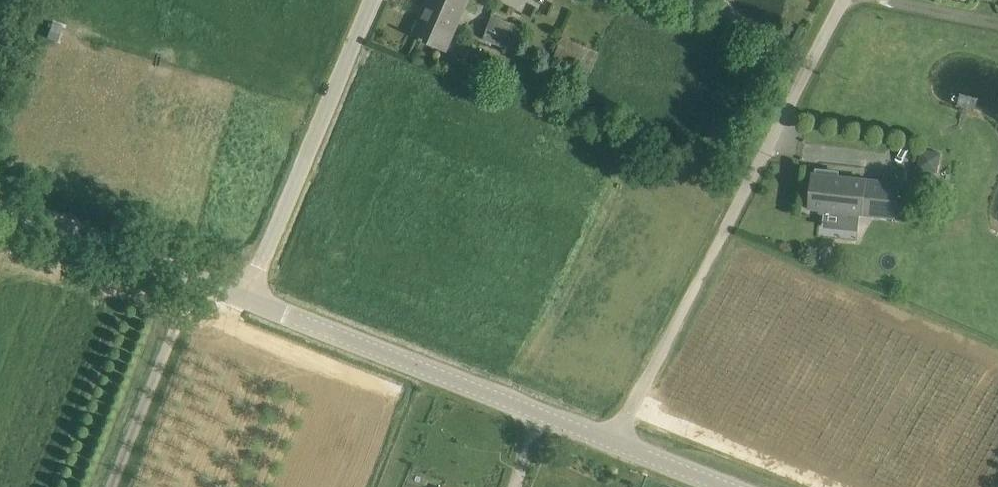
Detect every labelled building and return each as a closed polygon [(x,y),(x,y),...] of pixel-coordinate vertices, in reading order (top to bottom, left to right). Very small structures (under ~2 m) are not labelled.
[(426,7),(427,8),(423,17),(422,16),(414,35),(421,38),(421,40),(424,41),(425,40),(446,49),(468,0),(429,0),(426,7)] [(493,15),(483,40),(513,51),(521,30),(517,29),(519,24),(512,21),(511,23),(493,15)] [(801,24),(792,40),(797,43),(806,27),(801,24)] [(812,174),(809,208),(825,210),(823,227),(858,230),(860,213),(896,217),(900,182),(831,175),(831,170),(816,168),(815,174),(812,174)]
